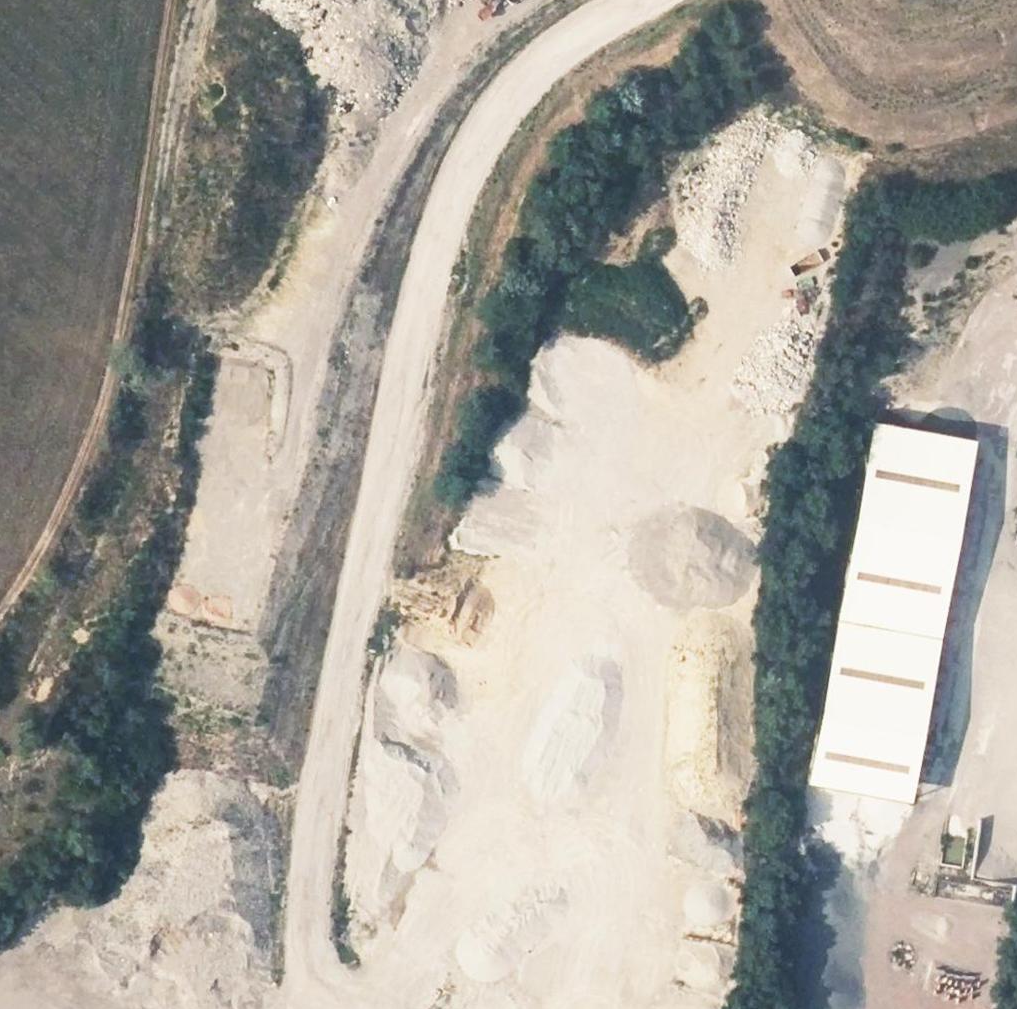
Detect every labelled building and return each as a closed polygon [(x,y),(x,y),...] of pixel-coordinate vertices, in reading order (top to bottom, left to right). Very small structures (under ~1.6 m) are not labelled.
[(966,444),(869,426),(802,784),(899,802),(966,444)] [(557,563),(576,569),(591,525),(522,502),(515,523),(541,532),(536,546),(560,554),(557,563)]
